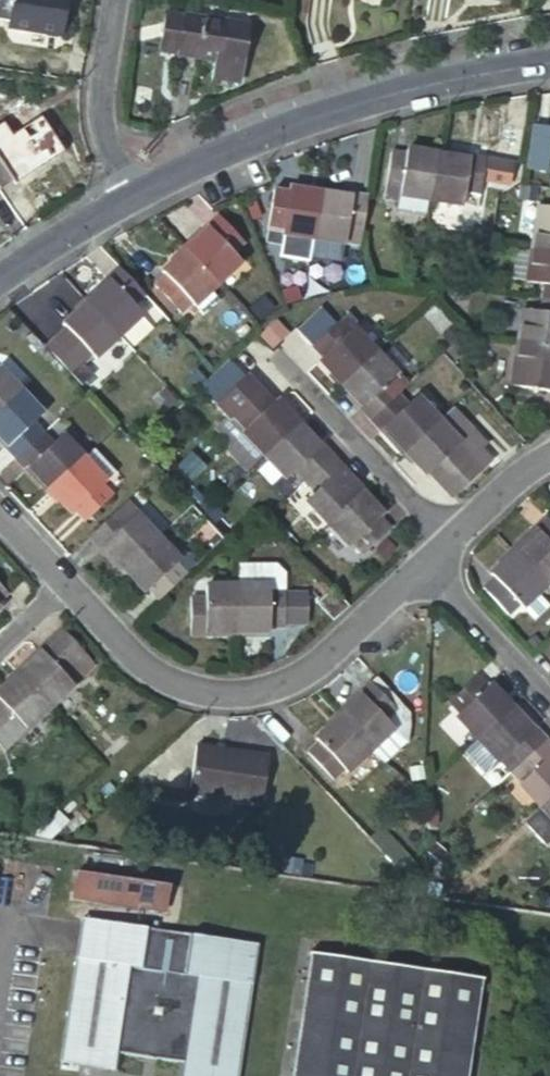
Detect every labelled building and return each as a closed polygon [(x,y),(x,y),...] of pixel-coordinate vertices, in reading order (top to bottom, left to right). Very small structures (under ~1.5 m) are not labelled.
[(12,21),(12,26),(63,33),(67,0),(0,0),(0,19),(12,21)] [(184,24),(186,15),(167,11),(161,51),(180,54),(182,39),(171,38),(174,23),(184,24)] [(250,25),(186,15),(184,24),(174,23),(171,38),(182,39),(180,54),(216,59),(213,77),(240,82),(250,25)] [(6,188),(20,180),(24,184),(67,155),(41,119),(0,147),(0,179),(6,188)] [(399,192),(429,197),(436,149),(407,144),(406,150),(390,147),(381,198),(397,201),(399,192)] [(429,197),(457,202),(459,190),(476,193),(482,152),(465,149),(464,153),(436,149),(429,197)] [(485,156),(482,178),(517,184),(520,162),(485,156)] [(282,230),(281,234),(310,238),(316,190),(288,185),(287,191),(271,188),(265,227),(282,230)] [(316,190),(310,238),(338,242),(339,230),(356,232),(362,193),(345,190),(345,195),(316,190)] [(533,248),(549,251),(549,208),(540,206),(533,248)] [(200,227),(180,246),(213,282),(234,262),(226,253),(239,241),(210,212),(197,223),(200,227)] [(265,227),(263,242),(280,244),(281,234),(282,230),(265,227)] [(310,238),(281,234),(280,244),(285,250),(308,253),(310,238)] [(180,246),(158,266),(162,270),(150,281),(177,311),(190,299),(192,302),(213,282),(180,246)] [(533,248),(528,282),(543,285),(541,297),(549,298),(549,251),(533,248)] [(103,279),(106,282),(85,302),(118,338),(140,318),(131,309),(144,297),(116,268),(103,279)] [(541,297),(538,314),(524,311),(519,337),(549,342),(549,298),(541,297)] [(118,338),(85,302),(63,323),(66,325),(55,336),(84,367),(95,355),(96,358),(118,338)] [(373,346),(354,325),(352,327),(341,315),(312,342),(322,354),(317,359),(337,380),(371,349),(373,346)] [(274,317),(258,332),(270,344),(285,329),(274,317)] [(519,337),(512,384),(549,390),(549,342),(519,337)] [(355,404),(366,416),(395,388),(385,377),(394,369),(373,346),(371,349),(337,380),(358,403),(355,404)] [(23,383),(3,361),(0,363),(0,405),(23,383)] [(239,430),(260,452),(294,419),(274,397),(271,400),(259,387),(245,372),(214,402),(239,430)] [(17,452),(47,423),(36,412),(44,404),(23,383),(0,405),(0,428),(9,438),(6,440),(17,452)] [(366,416),(377,429),(380,426),(400,448),(436,415),(416,393),(407,402),(395,388),(366,416)] [(449,404),(436,415),(400,448),(421,469),(424,465),(436,478),(447,491),(484,459),(471,444),(479,437),(449,404)] [(260,452),(281,474),(289,467),(300,479),(330,450),(319,438),(315,441),(294,419),(260,452)] [(32,461),(52,483),(87,450),(67,429),(58,436),(47,423),(17,452),(28,465),(32,461)] [(52,483),(71,505),(76,501),(87,513),(116,485),(105,473),(107,471),(87,450),(52,483)] [(300,479),(311,491),(303,499),(323,520),(358,487),(338,465),(342,462),(330,450),(300,479)] [(323,520),(342,541),(345,539),(356,552),(386,524),(374,511),(377,508),(358,487),(323,520)] [(142,508),(132,498),(123,506),(132,516),(142,508)] [(107,542),(128,564),(163,531),(142,508),(132,516),(123,506),(122,505),(92,533),(104,545),(107,542)] [(506,548),(539,582),(549,572),(549,528),(536,513),(524,524),(527,527),(506,548)] [(128,564),(148,587),(152,583),(162,595),(191,567),(181,555),(184,553),(163,531),(128,564)] [(506,548),(484,568),(487,572),(475,583),(503,613),(515,602),(517,603),(539,582),(506,548)] [(235,556),(234,578),(265,579),(265,582),(282,582),(282,562),(277,556),(235,556)] [(9,609),(6,606),(18,593),(0,575),(0,617),(9,609)] [(206,626),(234,627),(234,578),(207,578),(207,590),(189,590),(188,631),(206,631),(206,626)] [(234,627),(264,628),(264,622),(281,623),(282,582),(265,582),(265,579),(234,578),(234,627)] [(344,604),(326,585),(309,602),(326,620),(341,607),(344,604)] [(50,653),(28,672),(61,708),(103,669),(67,630),(47,649),(50,653)] [(6,693),(10,696),(0,705),(0,731),(15,746),(37,725),(40,729),(61,708),(28,672),(6,693)] [(454,720),(474,740),(509,708),(489,687),(485,690),(474,677),(444,705),(457,718),(454,720)] [(356,694),(334,715),(367,750),(388,730),(380,721),(393,710),(364,680),(352,692),(356,694)] [(506,775),(516,766),(545,738),(534,727),(531,731),(509,708),(474,740),(459,754),(482,779),(497,765),(506,775)] [(334,715),(313,735),(316,738),(304,749),(305,750),(332,778),(343,767),(346,770),(367,750),(334,715)] [(367,750),(380,763),(401,743),(388,730),(367,750)] [(516,766),(506,775),(518,787),(539,809),(549,799),(549,743),(545,738),(516,766)] [(269,753),(199,772),(211,819),(282,799),(269,753)] [(549,821),(549,799),(539,809),(549,821)] [(75,871),(72,893),(164,906),(167,884),(75,871)] [(80,915),(60,1059),(118,1067),(120,1050),(177,1058),(174,1075),(180,1075),(234,1075),(254,940),(80,915)] [(309,954),(291,1075),(466,1075),(481,978),(309,954)]
